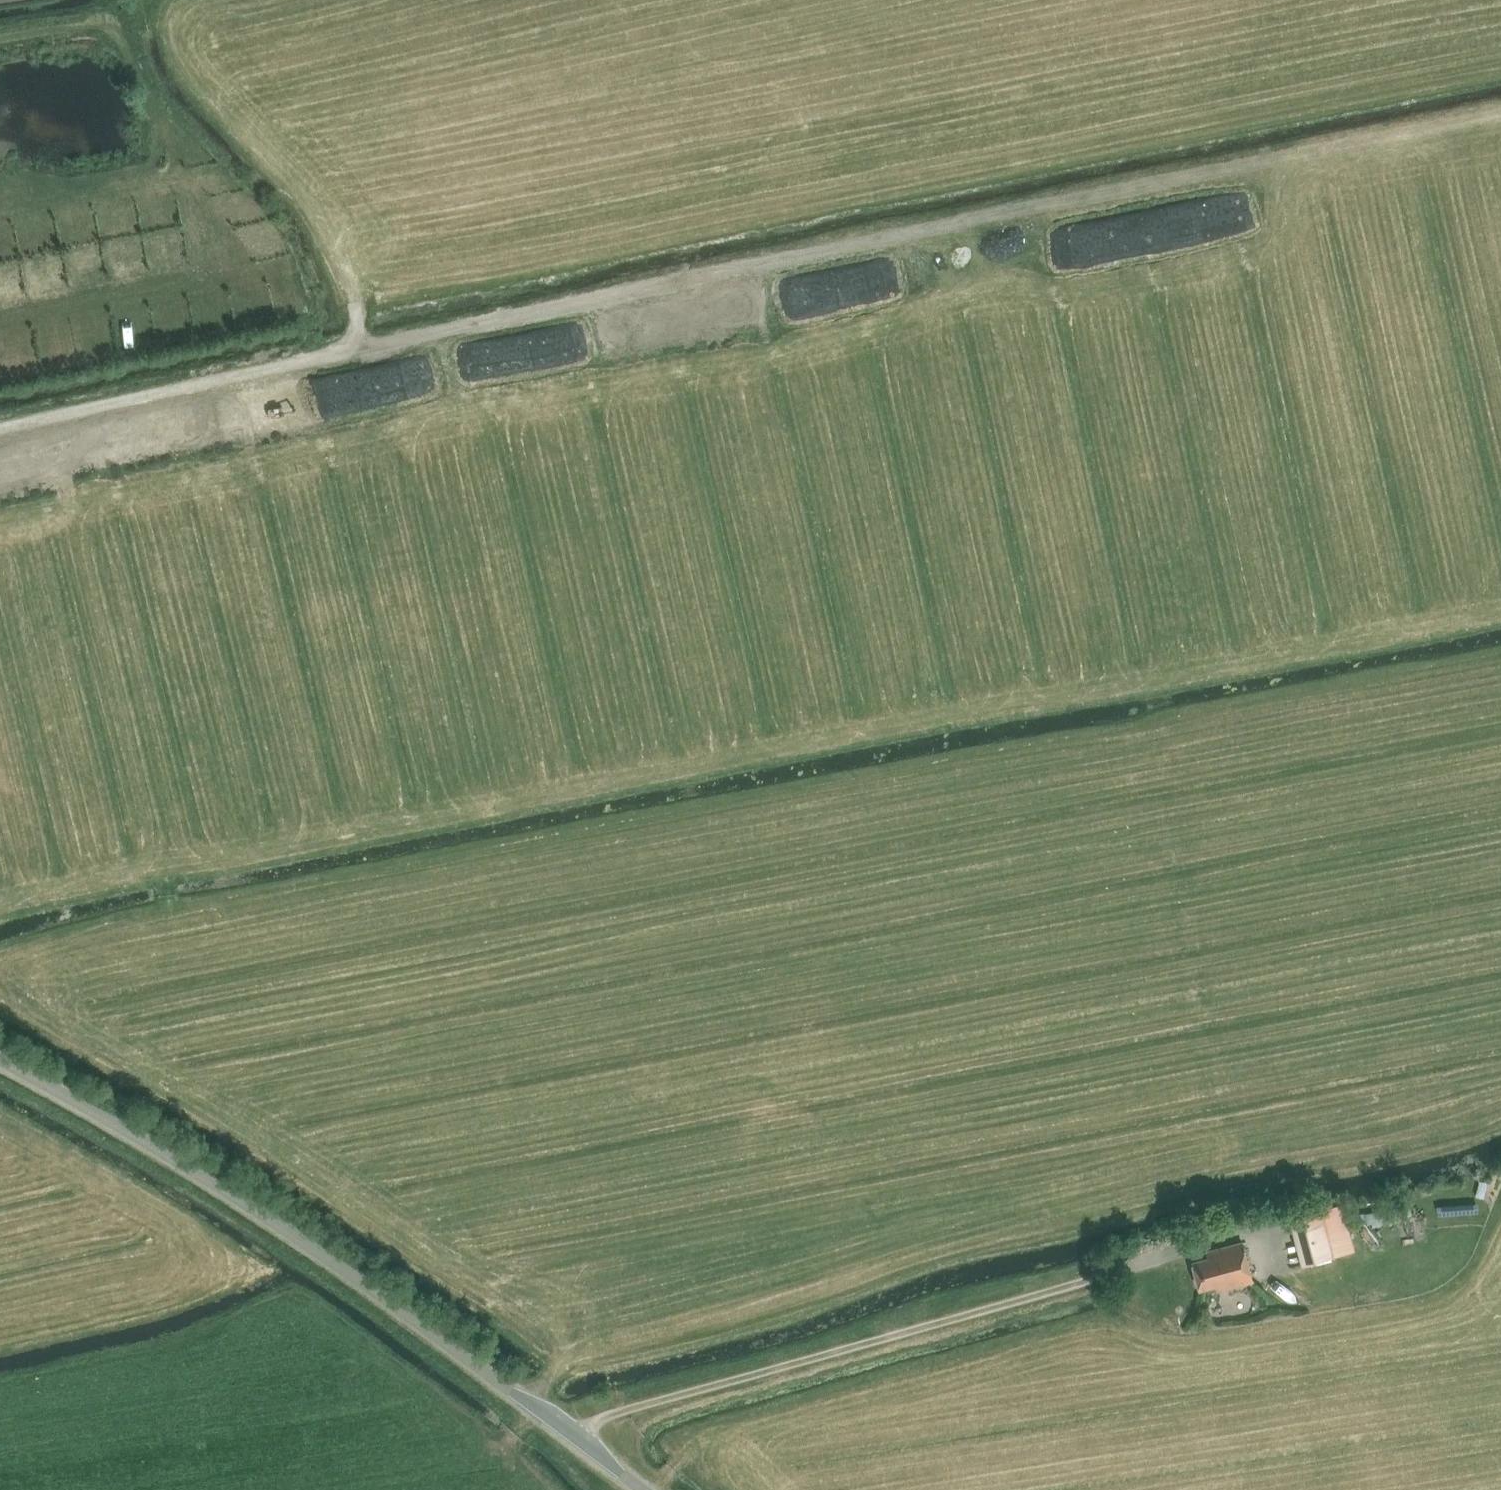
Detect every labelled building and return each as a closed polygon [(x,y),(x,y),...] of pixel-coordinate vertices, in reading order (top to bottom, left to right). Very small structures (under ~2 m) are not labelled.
[(1413,1221),(1410,1203),(1395,1207),(1399,1224),(1413,1221)] [(1321,1209),(1291,1216),(1302,1264),(1331,1257),(1321,1209)] [(1253,1281),(1242,1241),(1212,1249),(1213,1255),(1192,1260),(1200,1289),(1225,1282),(1227,1288),(1253,1281)]
